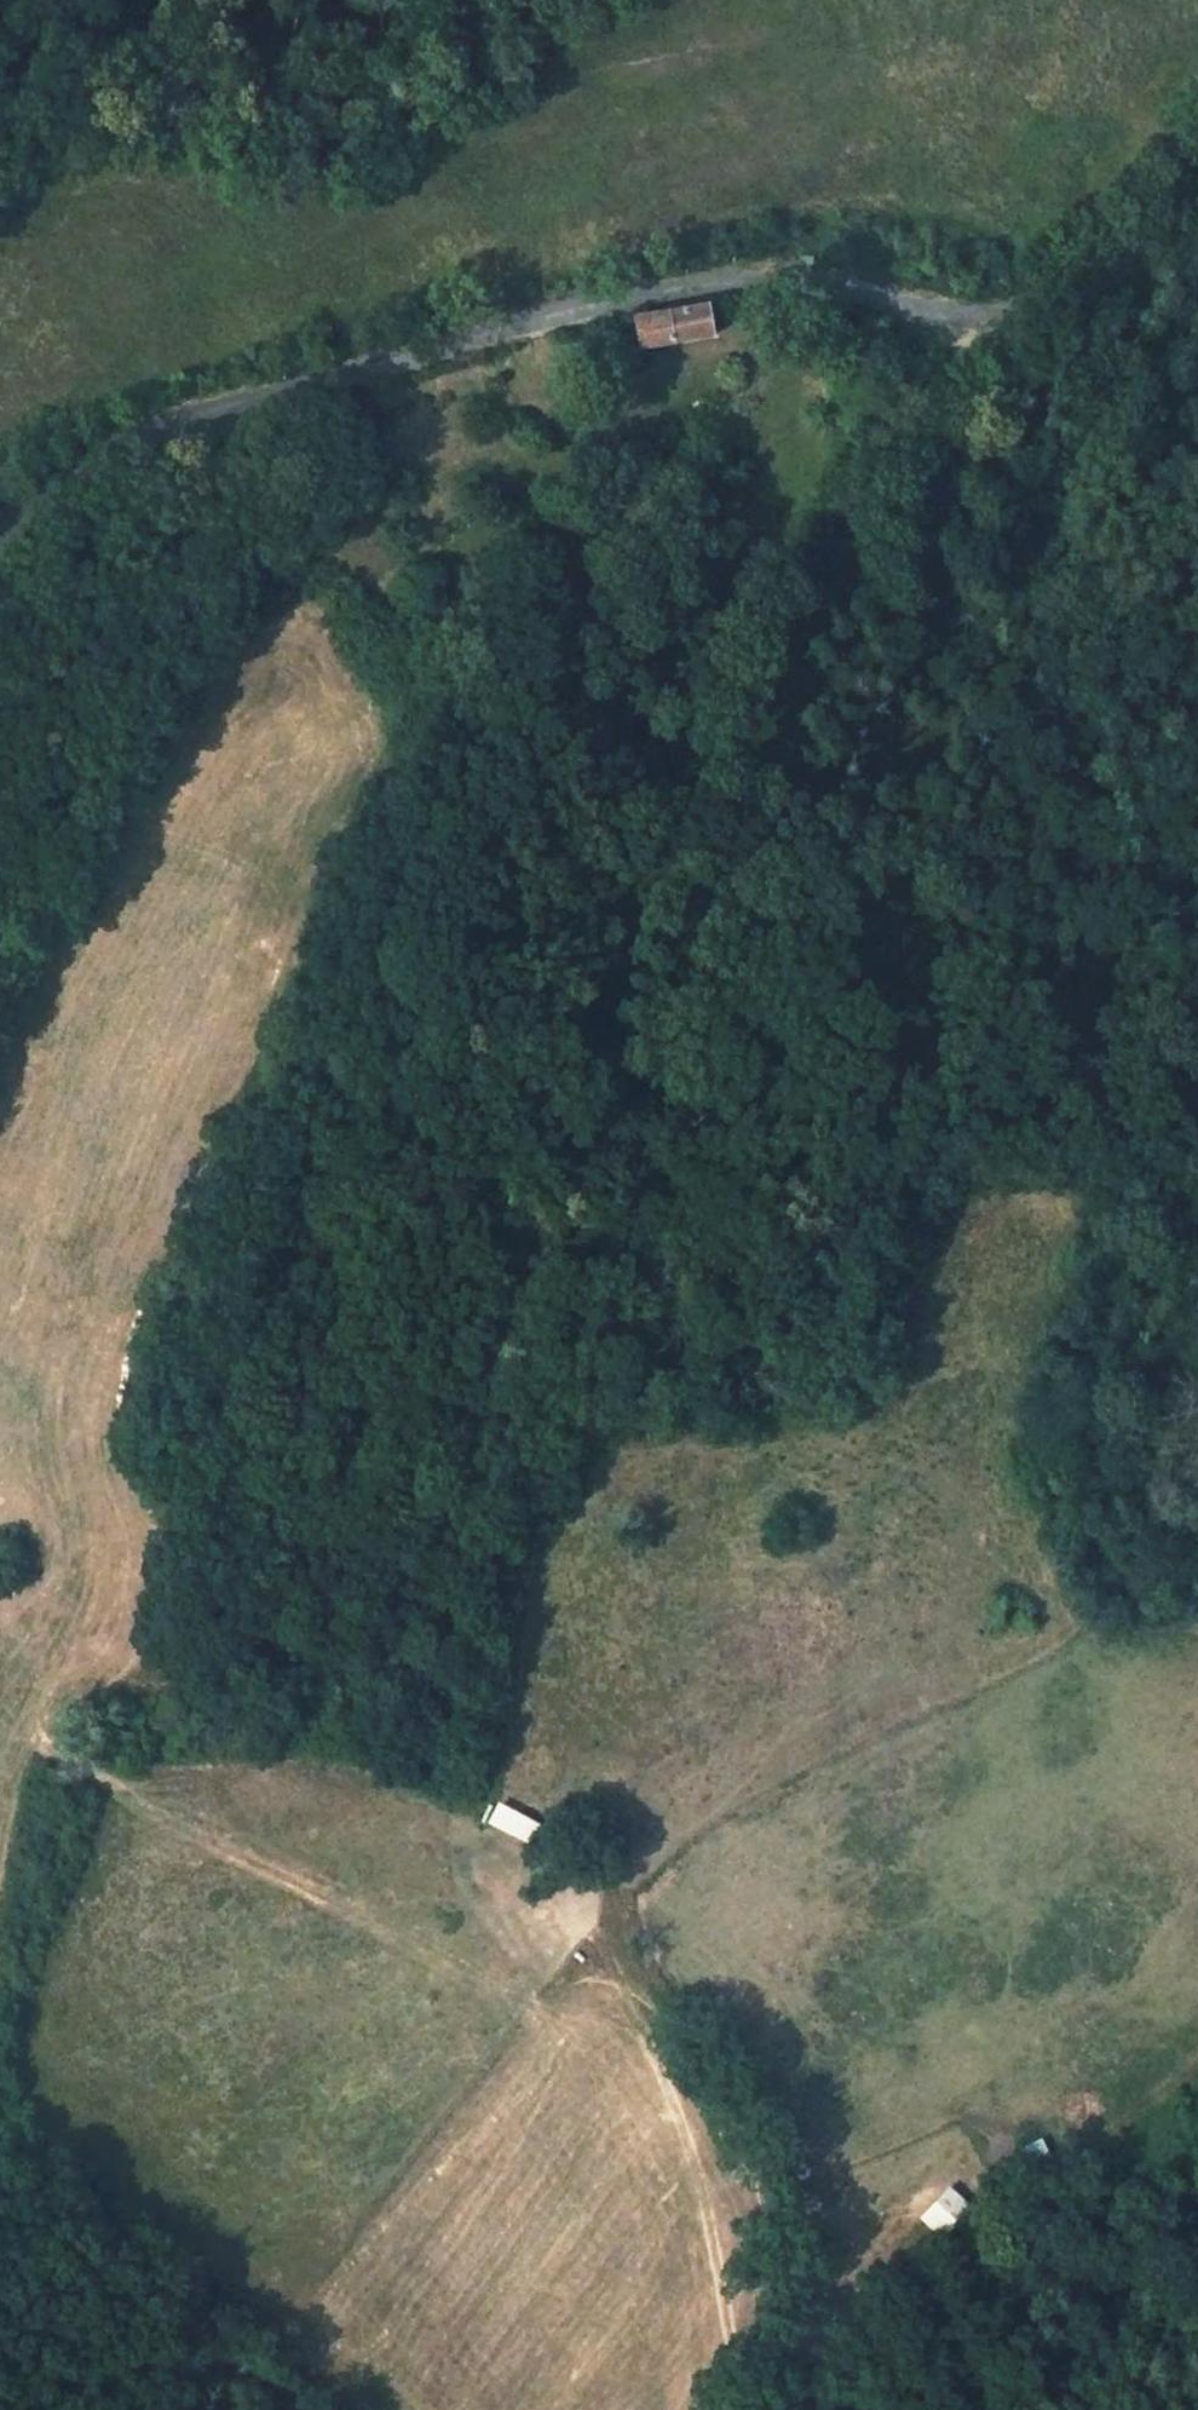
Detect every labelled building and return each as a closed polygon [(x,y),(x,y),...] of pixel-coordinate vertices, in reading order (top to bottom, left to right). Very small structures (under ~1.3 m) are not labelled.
[(708,304),(632,313),(637,351),(713,341),(708,304)] [(497,1804),(487,1825),(525,1842),(535,1821),(497,1804)] [(951,2187),(918,2218),(945,2245),(977,2215),(951,2187)]
